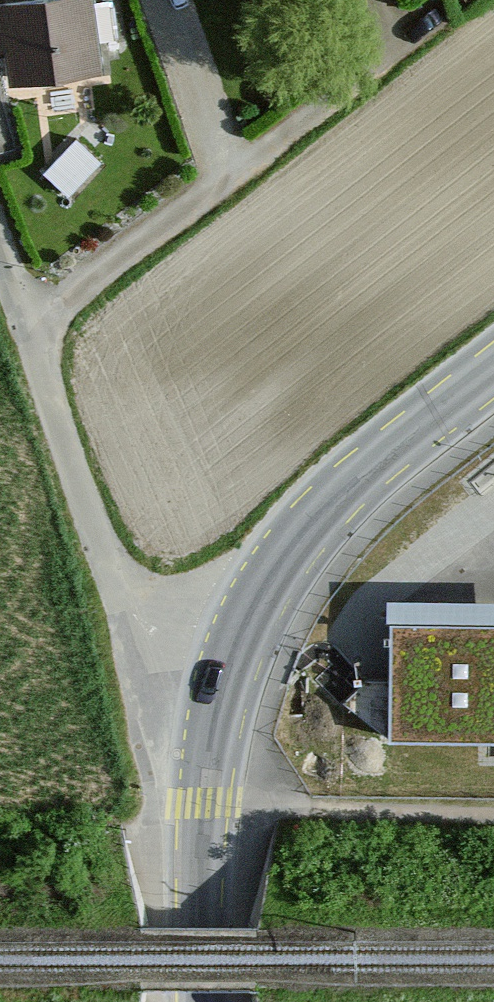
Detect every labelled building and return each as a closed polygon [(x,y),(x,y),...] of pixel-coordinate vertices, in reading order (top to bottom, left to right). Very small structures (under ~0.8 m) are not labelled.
[(0,2),(0,81),(99,70),(92,0),(19,0),(0,2)] [(394,617),(399,735),(493,731),(493,613),(394,617)]
